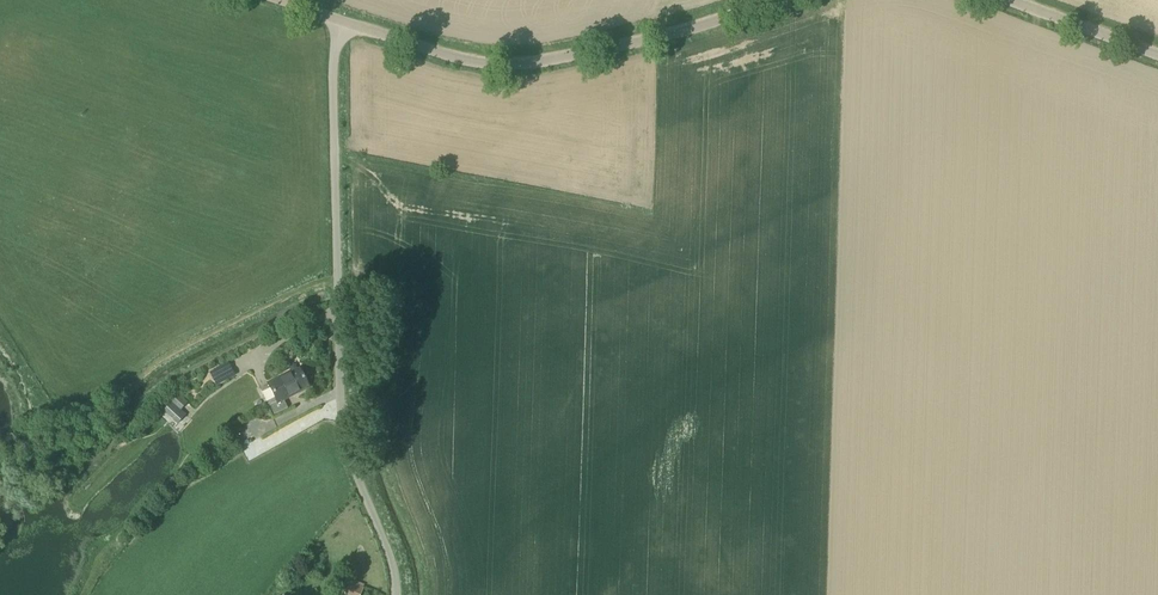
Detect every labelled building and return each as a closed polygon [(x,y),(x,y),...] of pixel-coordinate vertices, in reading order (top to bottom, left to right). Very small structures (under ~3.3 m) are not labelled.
[(273,416),(287,408),(283,400),(308,387),(299,369),(269,385),(260,390),(273,416)] [(177,425),(186,415),(180,410),(188,403),(179,395),(163,412),(177,425)] [(364,589),(350,582),(344,594),(345,594),(361,594),(364,589)]
